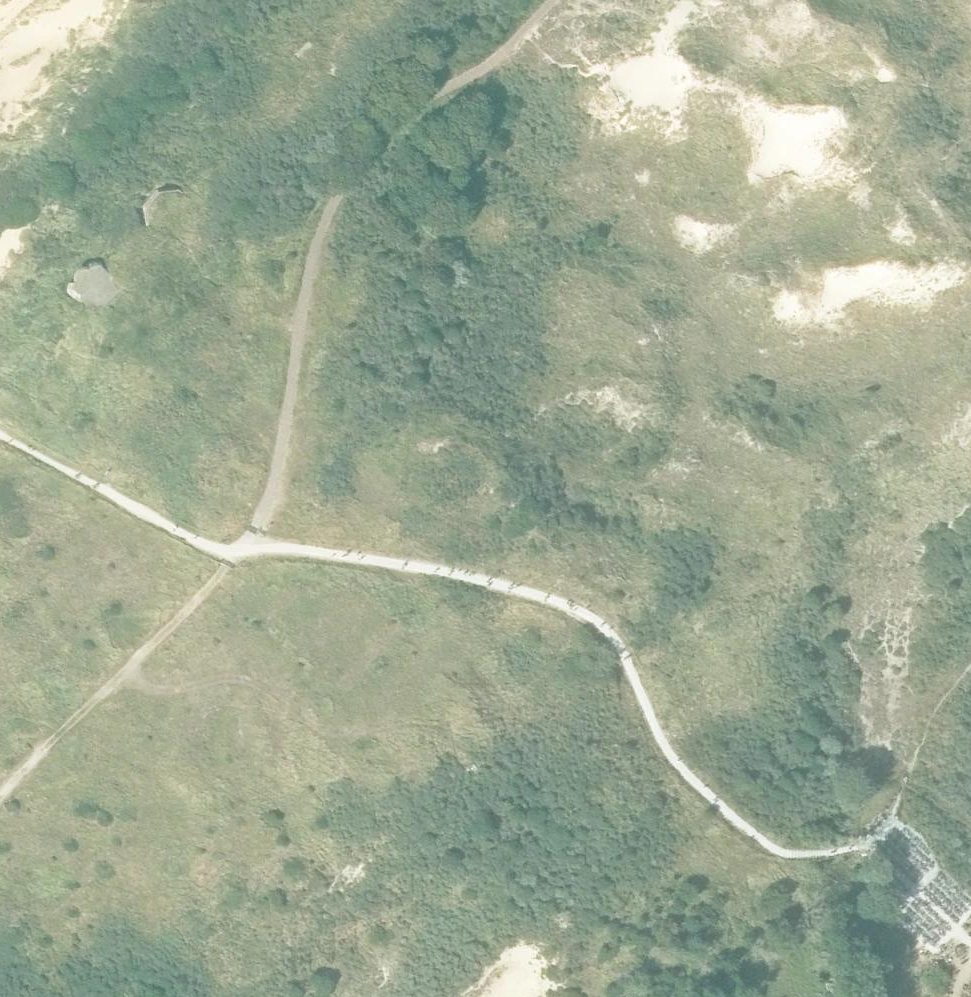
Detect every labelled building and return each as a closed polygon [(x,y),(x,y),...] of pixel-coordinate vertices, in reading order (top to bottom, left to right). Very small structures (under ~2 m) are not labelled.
[(153,233),(188,200),(179,192),(160,193),(146,207),(148,230),(153,233)] [(65,295),(89,318),(117,291),(95,267),(92,269),(89,271),(86,272),(82,272),(80,271),(77,271),(74,272),(72,274),(71,276),(71,280),(71,283),(71,287),(70,290),(69,291),(65,295)]
